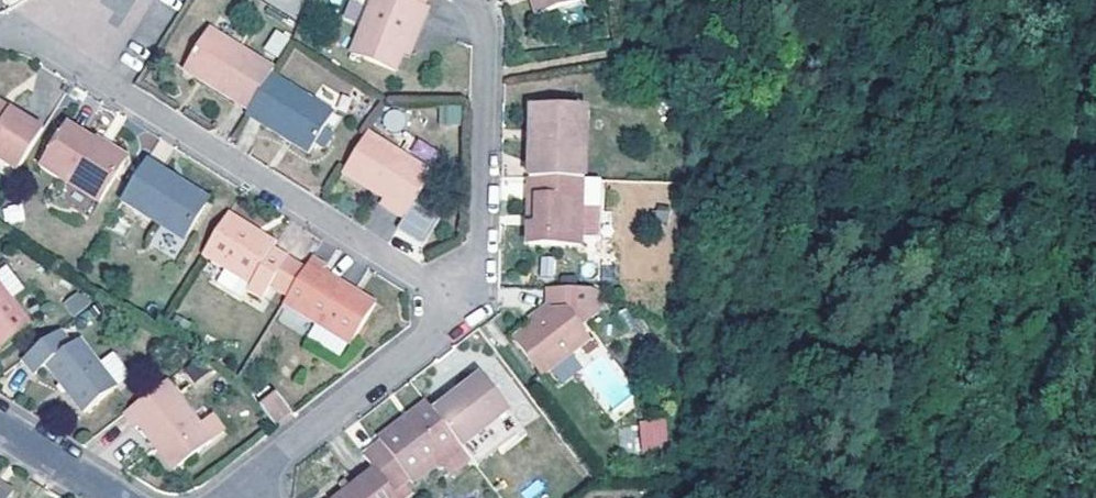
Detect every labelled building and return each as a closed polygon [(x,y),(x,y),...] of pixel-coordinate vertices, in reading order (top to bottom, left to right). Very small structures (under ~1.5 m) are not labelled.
[(276,10),(282,0),(259,0),(276,10)] [(351,52),(395,70),(402,54),(413,25),(421,28),(427,9),(424,7),(422,7),(425,0),(373,0),(351,52)] [(543,15),(538,0),(530,0),(536,17),(543,15)] [(543,15),(581,3),(580,0),(538,0),(543,15)] [(409,55),(421,28),(413,25),(402,54),(409,55)] [(271,75),(273,69),(209,29),(183,69),(249,110),(271,75)] [(334,112),(271,75),(249,110),(246,115),(307,153),(315,146),(323,150),(333,135),(324,129),(334,112)] [(7,116),(11,110),(0,103),(0,111),(7,116)] [(439,104),(439,123),(460,123),(460,104),(439,104)] [(538,141),(538,179),(581,180),(584,180),(586,108),(532,106),(530,140),(538,141)] [(17,171),(44,130),(11,110),(7,116),(0,111),(0,161),(17,171)] [(95,142),(68,125),(42,167),(100,203),(125,165),(93,145),(95,142)] [(432,174),(367,134),(342,171),(385,199),(392,203),(393,212),(404,220),(432,174)] [(96,140),(95,142),(93,145),(125,165),(128,160),(96,140)] [(530,140),(530,179),(538,179),(538,141),(530,140)] [(147,162),(123,201),(186,241),(209,202),(147,162)] [(538,179),(530,179),(530,200),(537,200),(537,224),(529,224),(528,247),(580,247),(581,180),(538,179)] [(381,204),(393,212),(392,203),(385,199),(381,204)] [(537,200),(530,200),(529,224),(537,224),(537,200)] [(255,230),(228,213),(202,255),(226,270),(219,284),(242,299),(247,290),(262,300),(271,286),(288,259),(274,249),(252,236),(255,230)] [(276,244),(255,230),(252,236),(274,249),(276,244)] [(288,259),(271,286),(288,297),(306,269),(288,259)] [(288,297),(284,303),(351,345),(375,305),(323,272),(326,268),(313,259),(306,269),(288,297)] [(0,286),(0,349),(30,325),(0,286)] [(592,289),(548,288),(548,305),(552,311),(532,326),(514,338),(543,376),(551,371),(591,340),(581,327),(600,314),(602,293),(592,289)] [(81,289),(63,301),(73,315),(91,302),(81,289)] [(548,305),(529,321),(532,326),(552,311),(548,305)] [(61,331),(23,358),(35,375),(48,365),(84,413),(117,388),(80,341),(72,346),(61,331)] [(119,382),(131,373),(113,350),(101,359),(119,382)] [(482,374),(433,412),(461,448),(510,412),(482,374)] [(200,425),(167,382),(125,414),(137,428),(141,426),(177,471),(212,441),(200,425)] [(259,405),(274,425),(291,413),(276,393),(259,405)] [(375,470),(393,492),(409,480),(411,484),(440,462),(450,476),(471,461),(461,448),(433,412),(427,404),(379,439),(382,443),(364,456),(375,470)] [(510,412),(461,448),(471,461),(476,467),(524,428),(510,412)] [(274,425),(275,428),(293,415),(291,413),(274,425)] [(213,415),(200,425),(212,441),(225,431),(213,415)] [(665,417),(637,420),(640,450),(668,448),(665,417)] [(393,492),(375,470),(338,497),(397,497),(393,492)] [(11,497),(14,492),(0,484),(0,491),(11,497)]
